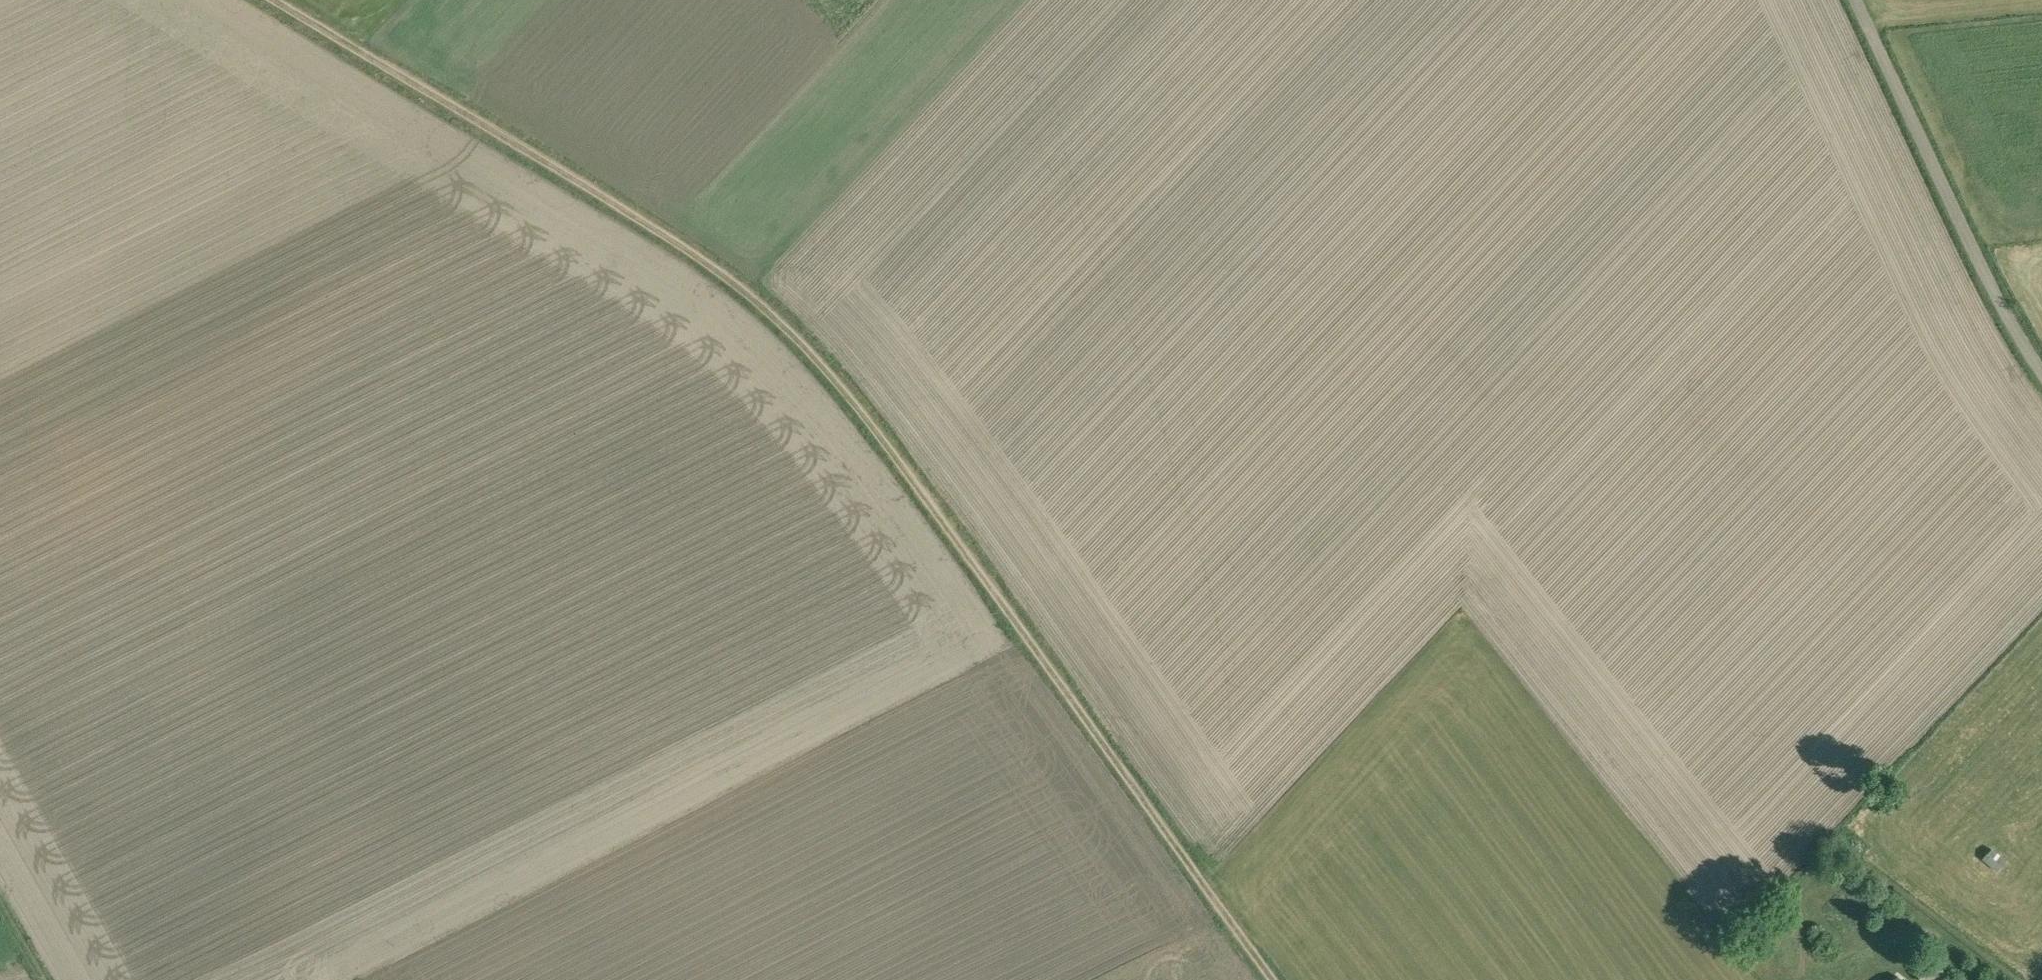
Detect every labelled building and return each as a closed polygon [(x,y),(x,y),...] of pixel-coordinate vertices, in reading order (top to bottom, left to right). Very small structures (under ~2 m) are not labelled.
[(1997,871),(2007,859),(1992,847),(1982,858),(1997,871)] [(1890,886),(1882,880),(1877,888),(1884,893),(1890,886)]
